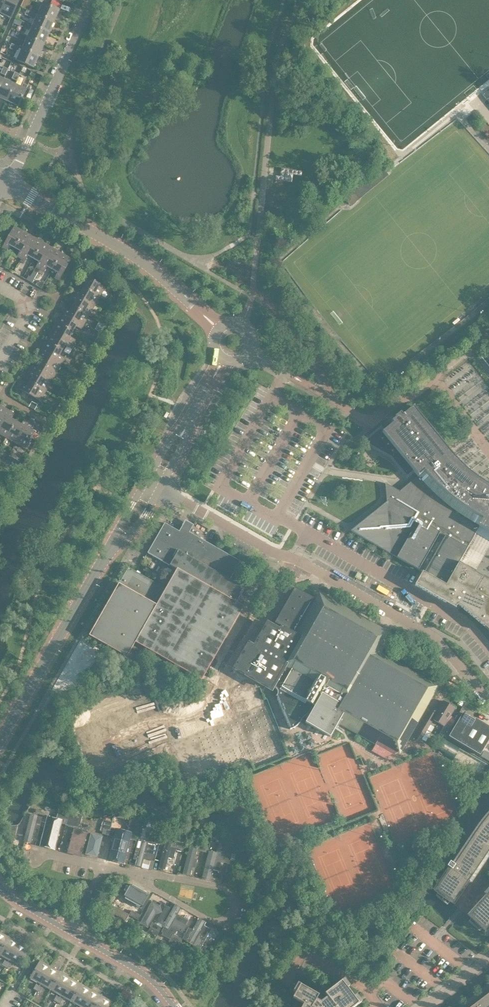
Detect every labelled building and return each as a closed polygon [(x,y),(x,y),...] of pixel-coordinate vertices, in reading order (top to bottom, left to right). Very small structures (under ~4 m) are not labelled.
[(10,18),(18,0),(0,0),(0,13),(10,18)] [(30,0),(23,0),(20,7),(26,9),(30,0)] [(35,0),(31,0),(29,3),(36,6),(40,8),(38,15),(53,22),(58,10),(35,0)] [(53,22),(38,15),(26,10),(24,15),(35,20),(32,26),(48,33),(53,22)] [(48,33),(32,26),(27,38),(43,45),(48,33)] [(16,33),(14,37),(25,42),(22,49),(38,56),(43,45),(27,38),(16,33)] [(22,49),(17,61),(32,68),(38,56),(22,49)] [(20,88),(13,85),(6,100),(17,106),(29,79),(25,77),(20,88)] [(6,100),(13,85),(2,79),(0,83),(0,98),(6,100)] [(2,248),(6,250),(9,245),(14,248),(23,232),(14,227),(2,248)] [(17,257),(21,259),(33,238),(23,232),(14,248),(20,251),(17,257)] [(42,243),(33,238),(21,259),(24,261),(27,256),(33,259),(42,243)] [(36,268),(39,270),(52,248),(42,243),(33,259),(39,262),(36,268)] [(46,266),(52,270),(61,254),(52,248),(39,270),(43,272),(46,266)] [(57,273),(54,278),(58,281),(70,259),(61,254),(52,270),(57,273)] [(86,282),(83,288),(99,297),(104,288),(83,275),(81,279),(86,282)] [(72,294),(94,307),(99,297),(83,288),(80,293),(74,290),(72,294)] [(72,307),(88,316),(94,307),(72,294),(70,298),(75,301),(72,307)] [(61,313),(83,325),(88,316),(72,307),(69,312),(64,309),(61,313)] [(56,323),(72,332),(75,326),(81,329),(83,325),(61,313),(56,323)] [(56,323),(51,332),(72,344),(74,341),(69,338),(72,332),(56,323)] [(45,342),(61,351),(65,345),(70,348),(72,344),(51,332),(45,342)] [(40,351),(61,363),(63,359),(58,356),(61,351),(45,342),(40,351)] [(480,356),(488,368),(488,350),(480,356)] [(40,363),(56,373),(61,363),(40,351),(38,355),(43,358),(40,363)] [(74,365),(79,368),(82,363),(77,360),(74,365)] [(50,382),(56,373),(40,363),(36,369),(31,366),(29,370),(50,382)] [(32,377),(29,382),(45,392),(50,382),(29,370),(27,374),(32,377)] [(40,401),(45,392),(29,382),(26,388),(20,385),(18,389),(40,401)] [(9,411),(0,406),(0,427),(9,411)] [(488,631),(488,580),(458,563),(479,526),(488,532),(488,486),(463,467),(448,451),(413,408),(413,407),(402,416),(399,414),(395,418),(394,417),(394,418),(395,419),(390,422),(392,424),(390,426),(382,432),(380,429),(364,442),(391,458),(401,470),(407,465),(417,477),(398,492),(384,483),(386,502),(350,531),(349,532),(390,554),(394,557),(419,571),(422,572),(421,573),(414,586),(445,603),(455,609),(457,606),(488,631)] [(9,411),(0,427),(0,435),(6,438),(16,421),(10,418),(13,414),(9,411)] [(21,424),(16,421),(6,438),(15,444),(28,421),(24,419),(21,424)] [(32,424),(28,421),(15,444),(25,449),(31,439),(36,441),(39,436),(34,433),(35,432),(29,429),(32,424)] [(5,460),(5,461),(14,465),(16,466),(18,461),(8,456),(5,460)] [(143,647),(201,680),(242,607),(235,603),(239,595),(240,596),(243,592),(242,591),(243,588),(229,580),(240,561),(180,528),(178,531),(164,523),(147,553),(169,566),(169,565),(176,570),(165,589),(128,567),(89,636),(134,662),(143,647)] [(312,598),(293,588),(275,620),(274,623),(280,626),(277,631),(267,625),(253,650),(249,648),(247,647),(242,655),(231,675),(232,676),(256,690),(261,692),(266,695),(270,689),(272,686),(274,687),(275,688),(275,689),(276,689),(277,691),(277,693),(277,694),(277,695),(290,729),(297,725),(299,723),(300,721),(301,718),(303,717),(310,712),(304,723),(329,737),(340,718),(342,719),(346,721),(371,736),(376,738),(398,751),(430,694),(434,687),(376,655),(387,636),(319,597),(314,605),(309,603),(312,598)] [(91,726),(77,732),(83,746),(91,743),(90,742),(151,716),(152,718),(159,714),(153,700),(140,706),(140,707),(91,727),(91,726)] [(442,701),(436,713),(430,710),(425,718),(426,718),(424,722),(413,739),(418,742),(428,725),(431,721),(432,720),(444,726),(454,708),(442,701)] [(187,741),(173,747),(179,761),(187,758),(186,757),(259,727),(259,728),(267,725),(261,710),(248,716),(248,717),(187,743),(187,741)] [(463,713),(448,737),(478,755),(488,737),(488,729),(463,713)] [(95,752),(87,755),(93,770),(107,764),(106,763),(155,742),(156,744),(169,738),(163,724),(156,727),(156,728),(95,753),(95,752)] [(191,768),(183,771),(189,785),(203,779),(202,778),(263,753),(263,754),(277,748),(271,734),(263,737),(264,738),(191,769),(191,768)] [(114,813),(114,814),(115,817),(122,818),(123,818),(125,817),(123,811),(122,809),(114,813)] [(59,810),(56,822),(65,825),(68,813),(59,810)] [(470,877),(488,849),(488,814),(477,830),(453,864),(449,862),(446,867),(448,868),(433,890),(453,904),(468,881),(467,881),(470,876),(470,877)] [(110,828),(111,822),(105,820),(102,834),(112,837),(114,830),(110,828)] [(80,857),(87,831),(73,828),(66,853),(80,857)] [(90,833),(84,855),(96,858),(102,836),(90,833)] [(152,869),(157,845),(138,840),(132,865),(152,869)] [(218,844),(216,852),(218,852),(216,859),(221,860),(221,862),(228,864),(232,847),(231,847),(218,844)] [(467,915),(485,931),(488,927),(488,893),(486,896),(486,895),(467,915)] [(140,915),(142,912),(137,910),(139,905),(135,903),(128,915),(138,920),(140,916),(140,915)] [(159,932),(150,927),(146,934),(155,939),(159,932)] [(0,932),(0,951),(8,937),(0,932)] [(162,940),(161,943),(165,946),(171,949),(174,951),(178,943),(179,944),(182,939),(172,934),(170,938),(167,943),(162,940)] [(8,960),(18,943),(8,937),(0,951),(0,955),(8,960)] [(18,943),(8,960),(19,966),(29,949),(18,943)] [(202,951),(193,946),(190,950),(200,955),(202,951)] [(29,978),(40,984),(50,967),(39,961),(29,978)] [(60,972),(50,967),(40,984),(50,990),(60,972)] [(50,990),(60,996),(70,978),(60,972),(50,990)] [(81,984),(70,978),(60,996),(71,1001),(81,984)] [(441,985),(441,980),(421,979),(421,989),(429,989),(429,985),(441,985)] [(357,1004),(341,982),(324,994),(328,999),(321,1004),(320,1002),(315,999),(318,995),(299,985),(292,998),(303,1004),(301,1006),(353,1006),(357,1004)] [(410,1006),(419,992),(411,986),(407,991),(401,987),(393,982),(387,990),(410,1006)] [(91,990),(81,984),(71,1001),(80,1006),(81,1006),(91,990)] [(81,1006),(95,1006),(101,996),(91,990),(81,1006)] [(95,1006),(108,1006),(111,1001),(101,996),(95,1006)] [(475,1004),(477,1006),(488,1006),(488,1004),(484,997),(475,1004)]
